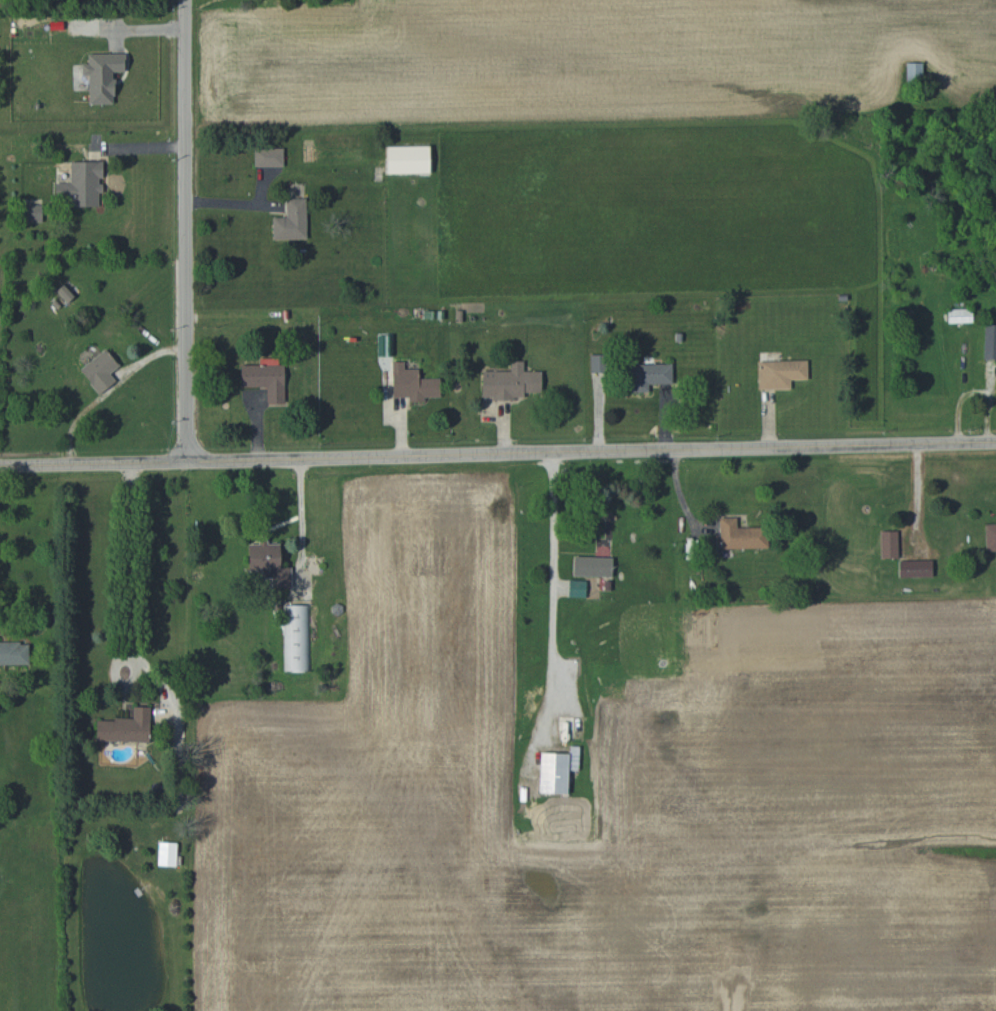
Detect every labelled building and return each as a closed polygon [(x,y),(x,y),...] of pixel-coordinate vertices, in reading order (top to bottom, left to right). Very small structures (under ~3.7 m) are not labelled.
[(88,53),(88,63),(82,63),(82,77),(88,77),(88,104),(114,104),(114,72),(125,72),(125,53),(88,53)] [(922,63),(906,63),(906,80),(922,80),(922,63)] [(386,146),(387,173),(430,173),(430,145),(386,146)] [(283,148),(255,147),(254,166),(283,167),(283,148)] [(70,161),(70,182),(55,182),(55,206),(99,206),(99,192),(103,192),(104,161),(70,161)] [(272,217),(272,240),(307,239),(306,198),(286,199),(286,217),(272,217)] [(42,222),(42,204),(19,205),(19,222),(42,222)] [(947,309),(947,323),(972,322),(972,309),(947,309)] [(995,359),(995,324),(984,324),(983,359),(995,359)] [(99,394),(116,381),(110,374),(120,365),(105,348),(79,370),(99,394)] [(241,387),(266,387),(267,403),(285,403),(285,364),(279,364),(279,358),(262,359),(262,365),(240,365),(241,387)] [(791,389),(791,380),(808,380),(807,360),(758,361),(758,390),(791,389)] [(393,398),(408,397),(408,402),(424,401),(424,397),(440,397),(439,377),(419,378),(419,368),(404,369),(404,361),(392,361),(393,398)] [(482,370),(482,399),(523,399),(523,393),(541,393),(541,371),(523,371),(523,361),(511,361),(510,370),(482,370)] [(672,364),(627,364),(627,392),(648,392),(648,384),(672,384),(672,364)] [(737,518),(719,518),(720,549),(767,548),(767,527),(737,528),(737,518)] [(985,524),(985,551),(995,551),(995,524),(985,524)] [(898,531),(881,531),(881,558),(898,558),(898,531)] [(249,571),(258,571),(258,578),(272,578),(272,588),(291,587),(291,567),(280,567),(280,544),(263,544),(248,544),(249,571)] [(612,557),(573,556),(573,576),(612,576),(612,557)] [(932,560),(898,560),(898,577),(932,577),(932,560)] [(569,580),(568,597),(585,598),(586,580),(569,580)] [(309,605),(284,605),(285,672),(310,671),(309,605)] [(29,642),(0,642),(0,665),(29,664),(29,642)] [(150,707),(133,706),(133,719),(96,719),(96,741),(149,742),(150,707)] [(540,752),(539,793),(567,793),(568,770),(579,770),(580,746),(569,746),(569,753),(540,752)] [(177,843),(158,842),(158,865),(176,866),(177,843)]
